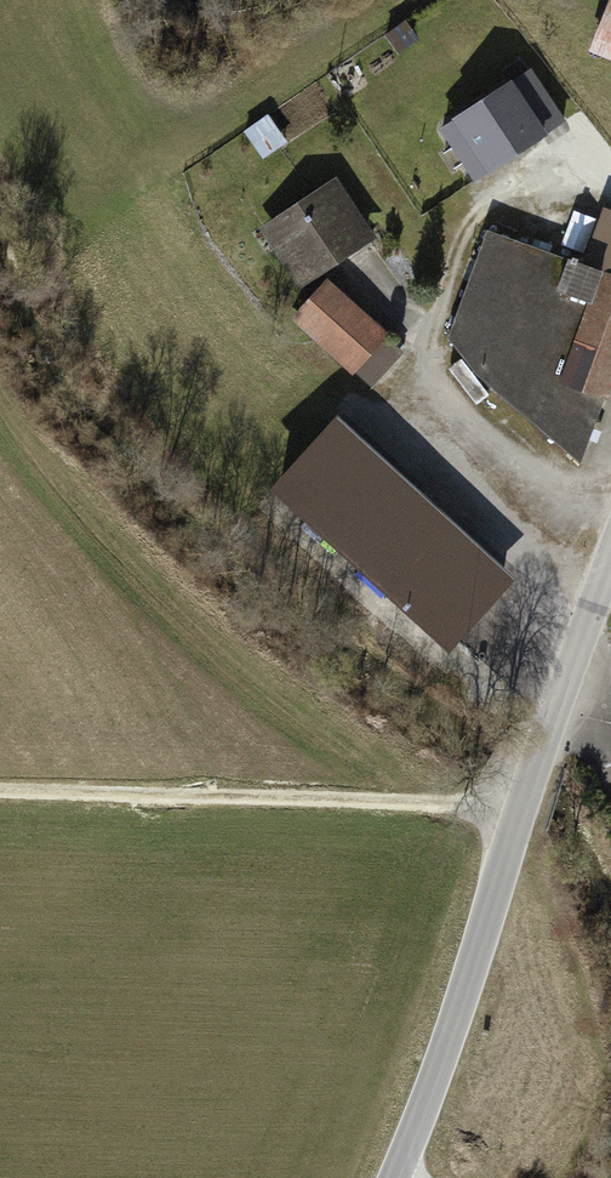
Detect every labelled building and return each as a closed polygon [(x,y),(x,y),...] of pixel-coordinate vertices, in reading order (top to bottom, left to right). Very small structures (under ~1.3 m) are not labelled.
[(591,54),(610,61),(610,0),(591,54)] [(531,63),(438,124),(475,179),(567,118),(531,63)] [(248,129),(263,154),(276,146),(262,121),(248,129)] [(339,180),(260,228),(298,289),(377,241),(339,180)] [(585,247),(596,216),(576,210),(565,240),(585,247)] [(489,233),(451,335),(582,462),(603,405),(610,408),(610,216),(600,212),(580,263),(489,233)] [(408,347),(326,281),(292,323),(373,390),(408,347)]
